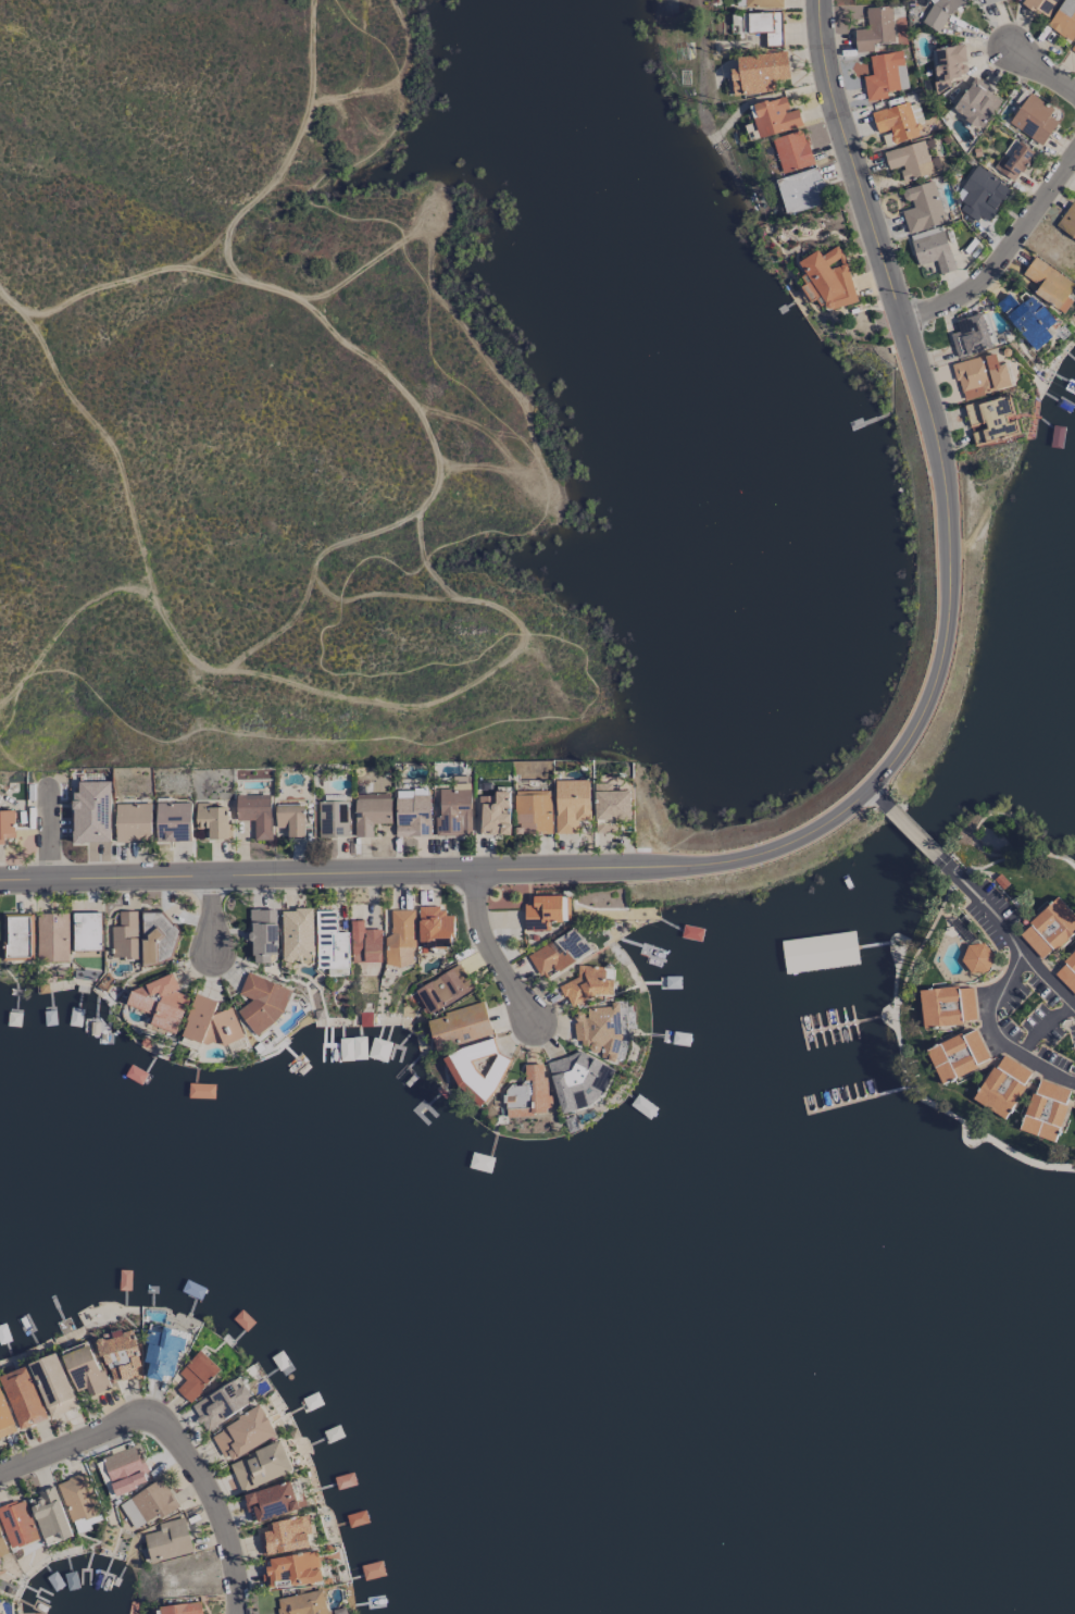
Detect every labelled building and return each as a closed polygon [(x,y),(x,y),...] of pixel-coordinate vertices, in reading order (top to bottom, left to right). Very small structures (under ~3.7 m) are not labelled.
[(943,35),(962,0),(930,0),(933,1),(921,23),(943,35)] [(1020,4),(1047,20),(1059,0),(1022,0),(1020,4)] [(1074,36),(1074,0),(1062,0),(1046,27),(1072,42),(1074,36)] [(854,29),(855,52),(873,52),(873,43),(893,43),(892,7),(865,8),(866,29),(854,29)] [(780,12),(746,13),(746,33),(765,33),(766,47),(782,46),(780,12)] [(962,45),(931,49),(936,82),(934,83),(935,92),(950,90),(949,78),(967,75),(962,45)] [(736,57),(737,68),(730,69),(733,96),(774,91),(773,81),(789,78),(786,51),(736,57)] [(866,101),(887,99),(886,91),(906,89),(902,52),(869,55),(871,75),(863,76),(866,101)] [(952,111),(982,130),(1002,97),(972,78),(952,111)] [(1028,93),(1008,123),(1041,146),(1057,122),(1048,116),(1053,110),(1028,93)] [(749,106),(757,138),(802,126),(797,109),(789,111),(785,96),(749,106)] [(917,136),(908,102),(871,112),(877,133),(889,130),(893,143),(917,136)] [(781,173),(812,165),(803,130),(772,138),(781,173)] [(888,170),(899,166),(903,181),(933,173),(923,141),(883,152),(888,170)] [(1016,182),(1033,151),(1017,142),(999,173),(1016,182)] [(1010,188),(975,166),(955,197),(964,202),(959,210),(977,222),(980,217),(988,222),(1010,188)] [(775,178),(784,213),(827,203),(818,168),(775,178)] [(907,233),(944,223),(933,181),(903,189),(908,209),(901,211),(907,233)] [(1070,203),(1055,228),(1074,240),(1074,206),(1070,203)] [(857,301),(839,247),(819,254),(819,252),(799,259),(807,283),(801,285),(807,301),(821,296),(826,311),(857,301)] [(1021,275),(1037,285),(1033,293),(1063,313),(1072,300),(1066,297),(1074,284),(1033,257),(1021,275)] [(1032,294),(1017,305),(1010,296),(998,305),(1032,352),(1051,337),(1045,329),(1053,322),(1032,294)] [(995,348),(990,329),(984,330),(981,314),(955,320),(958,332),(950,334),(955,358),(995,348)] [(953,363),(960,399),(1010,389),(1005,364),(997,365),(995,354),(953,363)] [(973,449),(1021,437),(1016,418),(1015,418),(1009,394),(963,405),(973,449)] [(555,780),(554,833),(576,833),(577,820),(589,820),(589,780),(555,780)] [(110,782),(78,782),(78,792),(72,792),(73,842),(110,842),(110,782)] [(438,789),(439,816),(434,816),(435,836),(471,835),(470,783),(451,784),(451,789),(438,789)] [(395,837),(430,836),(429,789),(394,790),(395,837)] [(552,834),(551,791),(514,792),(515,834),(552,834)] [(594,791),(594,820),(630,820),(630,791),(594,791)] [(480,834),(510,834),(509,792),(494,792),(494,796),(479,796),(480,834)] [(391,823),(390,794),(354,794),(355,837),(372,837),(372,824),(391,823)] [(271,840),(270,795),(235,795),(236,821),(254,821),(254,840),(271,840)] [(318,837),(347,837),(348,802),(318,801),(318,837)] [(116,843),(151,842),(150,803),(115,804),(116,843)] [(155,842),(191,841),(190,803),(155,803),(155,842)] [(208,840),(228,839),(228,807),(210,808),(210,803),(195,804),(195,828),(208,828),(208,840)] [(304,837),(303,804),(275,805),(275,828),(287,827),(287,837),(304,837)] [(4,845),(4,838),(15,838),(14,810),(0,811),(0,845),(4,845)] [(614,833),(615,821),(595,821),(595,832),(614,833)] [(524,904),(524,931),(550,930),(550,921),(570,921),(569,896),(532,896),(533,904),(524,904)] [(1074,930),(1074,917),(1057,897),(1017,934),(1041,961),(1074,930)] [(418,907),(418,947),(452,946),(452,916),(444,916),(444,907),(418,907)] [(311,909),(281,910),(282,962),(301,961),(300,957),(312,957),(311,909)] [(277,910),(249,910),(249,932),(243,932),(243,942),(252,942),(252,963),(269,963),(269,953),(277,953),(277,910)] [(413,910),(390,910),(390,936),(385,937),(385,966),(414,966),(413,910)] [(110,926),(111,958),(138,958),(137,911),(118,911),(119,926),(110,926)] [(347,932),(335,932),(335,911),(315,911),(316,968),(348,968),(347,932)] [(140,913),(143,965),(157,965),(156,939),(166,939),(166,931),(167,931),(166,912),(140,913)] [(68,961),(67,913),(36,914),(37,962),(68,961)] [(101,913),(73,913),(73,950),(100,950),(101,913)] [(3,961),(32,961),(31,914),(2,914),(3,961)] [(381,962),(381,929),(363,930),(362,920),(350,921),(351,963),(381,962)] [(526,955),(540,979),(590,951),(576,927),(526,955)] [(859,963),(855,940),(851,941),(852,945),(840,947),(844,966),(859,963)] [(965,973),(989,972),(988,944),(964,945),(965,973)] [(1074,997),(1074,950),(1051,972),(1074,997)] [(414,992),(429,1016),(473,988),(458,964),(414,992)] [(613,999),(614,980),(604,980),(604,967),(577,966),(577,982),(565,982),(564,997),(613,999)] [(239,1021),(271,1032),(287,987),(246,973),(239,995),(247,997),(239,1021)] [(174,1035),(189,997),(176,991),(177,987),(173,974),(132,988),(125,1005),(153,1016),(149,1025),(174,1035)] [(922,1027),(975,1022),(971,985),(918,991),(922,1027)] [(181,1036),(209,1046),(218,1042),(225,1045),(243,1038),(231,1007),(214,1014),(218,1001),(195,994),(181,1036)] [(427,1018),(435,1049),(491,1035),(483,1004),(427,1018)] [(600,1047),(601,1058),(615,1062),(629,1022),(620,1020),(618,1005),(585,1007),(585,1012),(573,1013),(574,1023),(573,1026),(575,1040),(600,1047)] [(939,1083),(989,1063),(975,1028),(925,1049),(939,1083)] [(445,1058),(471,1105),(499,1090),(492,1078),(509,1069),(490,1034),(445,1058)] [(607,1052),(548,1067),(559,1112),(607,1100),(603,1084),(615,1081),(607,1052)] [(1031,1071),(999,1054),(973,1102),(1006,1119),(1031,1071)] [(506,1115),(547,1113),(545,1064),(523,1065),(524,1085),(504,1086),(506,1115)] [(1019,1131),(1054,1142),(1070,1090),(1036,1079),(1019,1131)] [(145,1377),(162,1381),(163,1375),(174,1378),(182,1338),(171,1336),(172,1329),(163,1327),(162,1333),(147,1330),(145,1342),(148,1343),(143,1362),(148,1363),(145,1377)] [(141,1377),(138,1339),(131,1340),(130,1330),(111,1332),(111,1338),(102,1339),(105,1380),(141,1377)] [(75,1392),(85,1388),(88,1397),(107,1390),(89,1341),(60,1351),(75,1392)] [(175,1390),(189,1403),(220,1370),(200,1351),(178,1374),(184,1380),(175,1390)] [(48,1418),(77,1407),(57,1353),(28,1363),(48,1418)] [(46,1419),(27,1366),(0,1376),(0,1381),(18,1429),(46,1419)] [(192,1405),(206,1430),(254,1402),(240,1377),(192,1405)] [(0,1391),(0,1438),(14,1433),(0,1391)] [(227,1462),(277,1436),(261,1406),(211,1433),(227,1462)] [(241,1493),(293,1472),(281,1442),(229,1463),(241,1493)] [(150,1482),(136,1445),(101,1458),(115,1495),(150,1482)] [(69,1522),(98,1514),(86,1474),(57,1482),(69,1522)] [(134,1529),(158,1514),(160,1519),(179,1507),(161,1478),(118,1505),(134,1529)] [(254,1510),(257,1522),(306,1508),(300,1489),(293,1491),(291,1482),(243,1495),(248,1511),(254,1510)] [(72,1537),(54,1486),(37,1492),(39,1497),(29,1500),(45,1546),(72,1537)] [(11,1550),(39,1539),(24,1498),(0,1507),(0,1523),(11,1550)] [(74,1524),(78,1534),(92,1528),(90,1524),(102,1520),(99,1514),(74,1524)] [(265,1523),(266,1532),(258,1533),(262,1556),(310,1548),(308,1534),(311,1533),(308,1516),(265,1523)] [(144,1534),(150,1562),(192,1554),(184,1518),(158,1523),(159,1531),(144,1534)] [(323,1581),(318,1551),(262,1560),(267,1590),(323,1581)] [(278,1613),(328,1613),(323,1590),(275,1599),(278,1613)] [(159,1613),(202,1613),(200,1602),(158,1606),(159,1613)]
